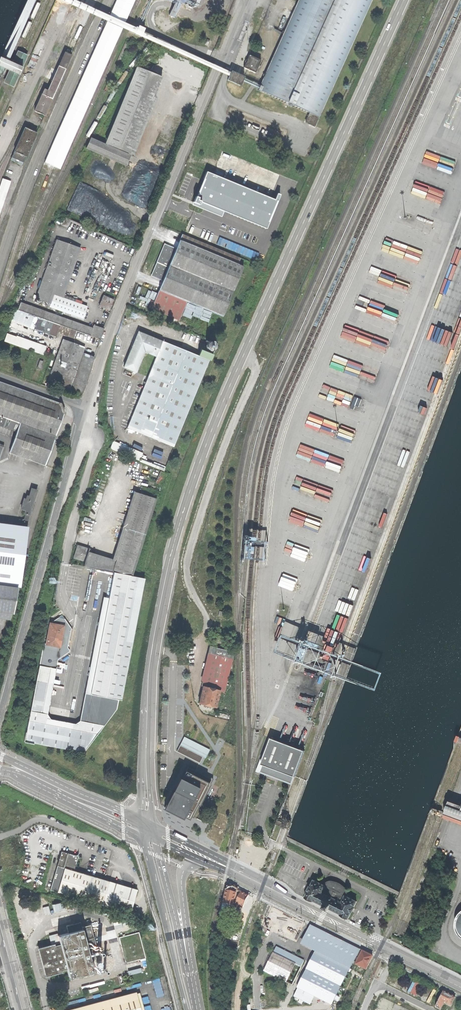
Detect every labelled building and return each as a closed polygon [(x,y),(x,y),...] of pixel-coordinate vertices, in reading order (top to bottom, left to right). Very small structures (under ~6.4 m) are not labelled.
[(198,7),(202,9),(206,0),(201,0),(198,7)] [(258,92),(267,96),(310,115),(306,122),(314,126),(372,0),(300,0),(261,87),(259,90),(258,92)] [(170,16),(175,18),(181,4),(176,2),(170,16)] [(145,29),(139,26),(135,33),(141,36),(142,33),(145,29)] [(34,109),(44,114),(55,89),(70,55),(63,52),(52,78),(52,79),(45,94),(42,92),(34,109)] [(6,81),(12,84),(17,74),(20,66),(25,57),(19,54),(14,64),(11,71),(6,81)] [(243,67),(255,72),(258,64),(260,65),(263,58),(261,57),(260,59),(249,54),(245,61),(243,67)] [(11,71),(14,64),(0,57),(0,66),(1,67),(0,69),(0,73),(2,74),(4,73),(6,69),(11,71)] [(34,67),(37,60),(33,57),(29,64),(34,67)] [(133,155),(157,98),(154,97),(163,78),(138,67),(134,76),(129,75),(101,142),(91,138),(86,148),(127,165),(130,154),(133,155)] [(242,79),(243,77),(230,71),(229,73),(228,76),(226,80),(239,85),(240,82),(242,79)] [(240,82),(259,90),(261,87),(242,79),(240,82)] [(21,160),(24,162),(32,145),(38,131),(26,126),(13,156),(17,158),(16,160),(20,162),(21,160)] [(425,164),(430,166),(457,164),(458,161),(445,157),(443,157),(442,155),(429,151),(425,164)] [(272,228),(283,198),(212,172),(201,202),(272,228)] [(10,180),(3,178),(0,186),(0,210),(10,180)] [(416,183),(413,193),(427,199),(429,195),(441,199),(443,193),(416,183)] [(61,224),(70,228),(73,221),(64,217),(61,224)] [(151,309),(180,321),(188,302),(223,317),(243,267),(238,265),(241,259),(182,235),(176,250),(166,246),(159,262),(153,276),(163,280),(151,309)] [(82,317),(87,306),(63,297),(80,247),(56,239),(35,300),(82,317)] [(95,299),(113,255),(101,250),(83,294),(95,299)] [(111,305),(114,299),(103,295),(99,305),(109,310),(111,305)] [(138,306),(147,310),(151,300),(142,297),(138,306)] [(20,301),(17,309),(72,329),(100,339),(104,328),(94,324),(93,327),(20,301)] [(7,319),(55,336),(57,330),(70,335),(72,329),(17,309),(12,307),(7,319)] [(128,428),(174,447),(202,377),(205,378),(207,373),(204,372),(209,360),(198,356),(163,341),(163,342),(139,332),(128,357),(124,367),(136,372),(145,351),(157,356),(128,428)] [(35,351),(44,354),(46,347),(7,333),(5,340),(35,351)] [(59,384),(81,392),(86,383),(94,356),(83,353),(85,347),(63,339),(59,350),(59,351),(53,369),(52,369),(48,380),(59,384)] [(205,346),(204,348),(212,352),(216,344),(209,340),(208,341),(206,341),(206,342),(207,342),(206,343),(207,344),(206,346),(205,346)] [(201,347),(198,356),(209,360),(210,361),(213,353),(212,352),(204,348),(201,347)] [(9,452),(45,465),(55,439),(64,412),(61,404),(0,382),(0,425),(17,431),(9,452)] [(355,405),(358,406),(361,399),(358,398),(355,396),(350,408),(354,409),(355,405)] [(112,450),(140,462),(143,455),(115,443),(112,450)] [(157,483),(163,485),(167,474),(162,472),(157,483)] [(140,486),(137,494),(150,498),(152,491),(140,486)] [(83,566),(113,573),(131,576),(155,499),(150,498),(137,494),(137,493),(116,562),(87,553),(88,550),(78,547),(77,553),(75,558),(85,562),(83,566)] [(13,621),(14,614),(18,586),(21,586),(29,526),(27,526),(0,522),(0,619),(13,621)] [(25,741),(83,753),(116,709),(118,700),(121,700),(145,579),(131,576),(113,573),(108,598),(103,597),(80,721),(75,724),(50,719),(47,716),(58,660),(66,654),(65,653),(65,649),(67,647),(71,628),(62,615),(50,623),(49,632),(48,633),(48,635),(46,644),(44,644),(25,741)] [(225,687),(227,687),(236,653),(209,646),(200,681),(202,681),(200,692),(197,703),(206,705),(217,708),(220,692),(223,692),(225,687)] [(207,758),(212,749),(185,736),(178,752),(201,762),(204,756),(207,758)] [(259,771),(291,783),(294,776),(295,776),(305,750),(271,738),(266,751),(261,764),(262,764),(259,771)] [(180,778),(177,776),(171,789),(162,808),(181,818),(182,815),(188,818),(189,815),(193,817),(212,778),(187,766),(184,773),(183,773),(180,778)] [(460,820),(460,805),(450,800),(445,814),(460,820)] [(50,889),(128,913),(132,902),(136,889),(74,871),(78,856),(61,851),(50,889)] [(340,915),(348,919),(352,911),(354,908),(354,907),(357,901),(346,896),(347,891),(345,888),(343,886),(340,884),(336,882),(331,881),(327,882),(325,885),(314,880),(311,886),(310,886),(308,890),(309,890),(305,897),(313,901),(313,900),(324,905),(323,906),(326,908),(328,909),(329,909),(330,908),(341,913),(340,915)] [(243,908),(249,895),(239,890),(230,886),(228,887),(227,889),(226,889),(220,916),(225,916),(227,905),(234,906),(234,904),(239,907),(238,909),(241,910),(242,908),(243,908)] [(53,926),(70,922),(70,918),(52,923),(53,926)] [(68,978),(93,972),(93,971),(89,956),(97,954),(90,924),(81,926),(80,922),(66,925),(68,932),(58,935),(60,944),(54,946),(54,944),(37,948),(37,949),(38,949),(41,959),(45,976),(62,972),(61,970),(67,969),(69,977),(68,978)] [(314,952),(294,995),(311,1004),(314,997),(332,1005),(344,983),(354,963),(366,969),(373,956),(319,929),(311,925),(300,945),(314,952)] [(51,944),(59,942),(57,935),(49,938),(51,944)] [(302,964),(274,951),(264,970),(293,984),(302,964)] [(95,969),(103,967),(101,959),(93,961),(95,969)] [(258,977),(260,996),(267,995),(265,976),(258,977)] [(158,997),(167,994),(163,977),(153,980),(158,997)] [(415,979),(410,993),(419,996),(424,982),(415,979)] [(443,991),(436,1006),(443,1009),(446,1004),(453,1007),(457,998),(450,995),(443,991)] [(139,992),(137,993),(136,992),(68,1009),(144,1009),(139,992)] [(162,1009),(172,1009),(169,1000),(160,1002),(162,1009)]
